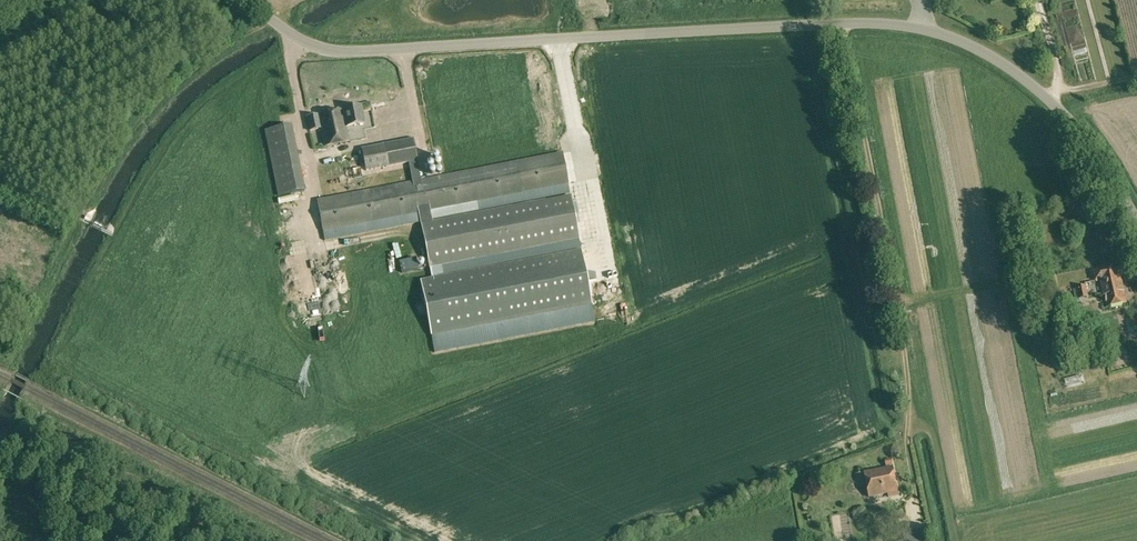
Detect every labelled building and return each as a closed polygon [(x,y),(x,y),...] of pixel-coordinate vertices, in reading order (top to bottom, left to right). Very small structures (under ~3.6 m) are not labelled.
[(360,106),(343,110),(346,127),(364,123),(360,106)] [(346,127),(343,110),(307,117),(310,131),(321,128),(324,147),(349,142),(346,127)] [(305,190),(291,125),(265,131),(278,196),(305,190)] [(429,267),(431,278),(444,275),(442,265),(579,238),(569,189),(474,207),(476,213),(432,221),(430,210),(568,184),(562,154),(421,181),(413,139),(362,149),(366,171),(408,163),(412,182),(317,200),(322,230),(419,212),(429,267)] [(1067,184),(1067,185),(1067,186),(1068,187),(1068,188),(1069,189),(1070,189),(1070,190),(1071,190),(1072,190),(1073,191),(1074,190),(1075,190),(1076,190),(1077,189),(1078,189),(1079,188),(1079,187),(1079,186),(1080,185),(1080,183),(1079,182),(1079,181),(1079,180),(1078,180),(1077,179),(1076,178),(1075,178),(1074,178),(1073,178),(1072,178),(1071,178),(1070,178),(1070,179),(1069,180),(1068,180),(1068,181),(1067,182),(1067,183),(1067,184)] [(431,336),(592,304),(581,249),(444,275),(431,278),(420,280),(431,336)] [(416,259),(400,262),(402,273),(418,270),(416,259)] [(1121,276),(1126,275),(1124,265),(1093,272),(1096,281),(1100,280),(1106,308),(1127,303),(1121,276)] [(1076,288),(1079,300),(1089,298),(1086,285),(1076,288)] [(887,493),(888,498),(898,496),(893,467),(864,473),(869,497),(887,493)] [(923,530),(903,533),(904,540),(925,540),(923,530)]
